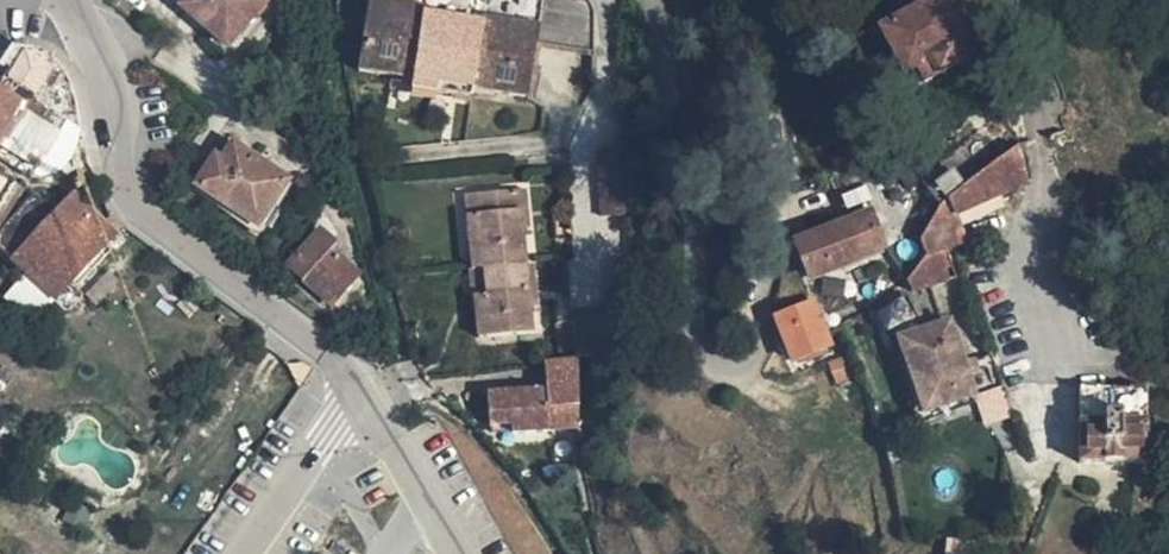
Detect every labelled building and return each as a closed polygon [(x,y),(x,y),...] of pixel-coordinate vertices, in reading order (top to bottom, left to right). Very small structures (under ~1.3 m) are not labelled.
[(180,5),(230,47),(269,0),(185,0),(180,5)] [(592,50),(593,6),(587,0),(541,0),(538,26),(481,17),(480,23),(426,15),(428,8),(370,0),(368,0),(358,70),(411,77),(411,88),(473,98),(474,88),(528,97),(536,43),(592,50)] [(936,1),(878,35),(904,79),(915,72),(923,86),(958,66),(950,52),(963,46),(936,1)] [(4,49),(0,52),(0,82),(34,103),(65,122),(70,85),(55,63),(31,48),(4,49)] [(0,82),(0,161),(30,179),(37,169),(51,146),(59,133),(65,122),(34,103),(0,82)] [(216,155),(194,184),(259,227),(290,181),(233,144),(223,160),(216,155)] [(618,149),(596,151),(598,185),(601,214),(623,213),(618,149)] [(963,190),(959,186),(951,175),(928,192),(935,204),(938,208),(920,239),(926,257),(906,284),(911,293),(955,278),(943,251),(962,244),(952,218),(1024,185),(1016,149),(963,190)] [(1,226),(17,199),(22,192),(0,178),(0,228),(1,226)] [(864,184),(835,197),(850,223),(794,246),(807,280),(883,245),(870,214),(876,212),(864,184)] [(524,190),(517,191),(521,231),(529,229),(524,190)] [(472,212),(478,269),(488,268),(524,265),(521,231),(517,191),(474,196),(476,212),(472,212)] [(1,251),(27,274),(56,302),(125,228),(115,221),(114,221),(108,225),(75,194),(60,210),(32,197),(5,226),(0,233),(0,253),(1,251)] [(464,196),(471,269),(478,269),(472,212),(476,212),(474,196),(464,196)] [(316,232),(331,248),(336,244),(319,228),(316,232)] [(357,275),(331,248),(316,232),(289,263),(303,277),(310,271),(336,297),(357,275)] [(524,265),(529,304),(538,303),(533,264),(524,265)] [(484,290),(489,336),(532,332),(529,304),(524,265),(488,268),(490,289),(484,290)] [(478,269),(471,269),(477,337),(489,336),(484,290),(490,289),(488,268),(478,269)] [(331,303),(336,297),(310,271),(303,277),(331,303)] [(56,302),(27,274),(4,298),(34,325),(56,302)] [(923,413),(973,396),(947,322),(923,332),(903,296),(874,317),(891,343),(897,340),(923,413)] [(774,319),(788,356),(796,348),(822,333),(811,305),(774,319)] [(572,321),(576,357),(611,352),(612,316),(572,321)] [(796,348),(788,356),(791,362),(827,347),(822,333),(796,348)] [(367,340),(357,353),(373,364),(381,351),(367,340)] [(571,413),(573,429),(578,429),(576,357),(568,358),(571,413)] [(512,432),(573,429),(571,413),(568,358),(543,363),(545,388),(487,393),(489,426),(512,425),(512,432)] [(984,423),(1007,416),(998,387),(975,395),(984,423)] [(1143,391),(1081,393),(1078,465),(1143,464),(1143,391)]
